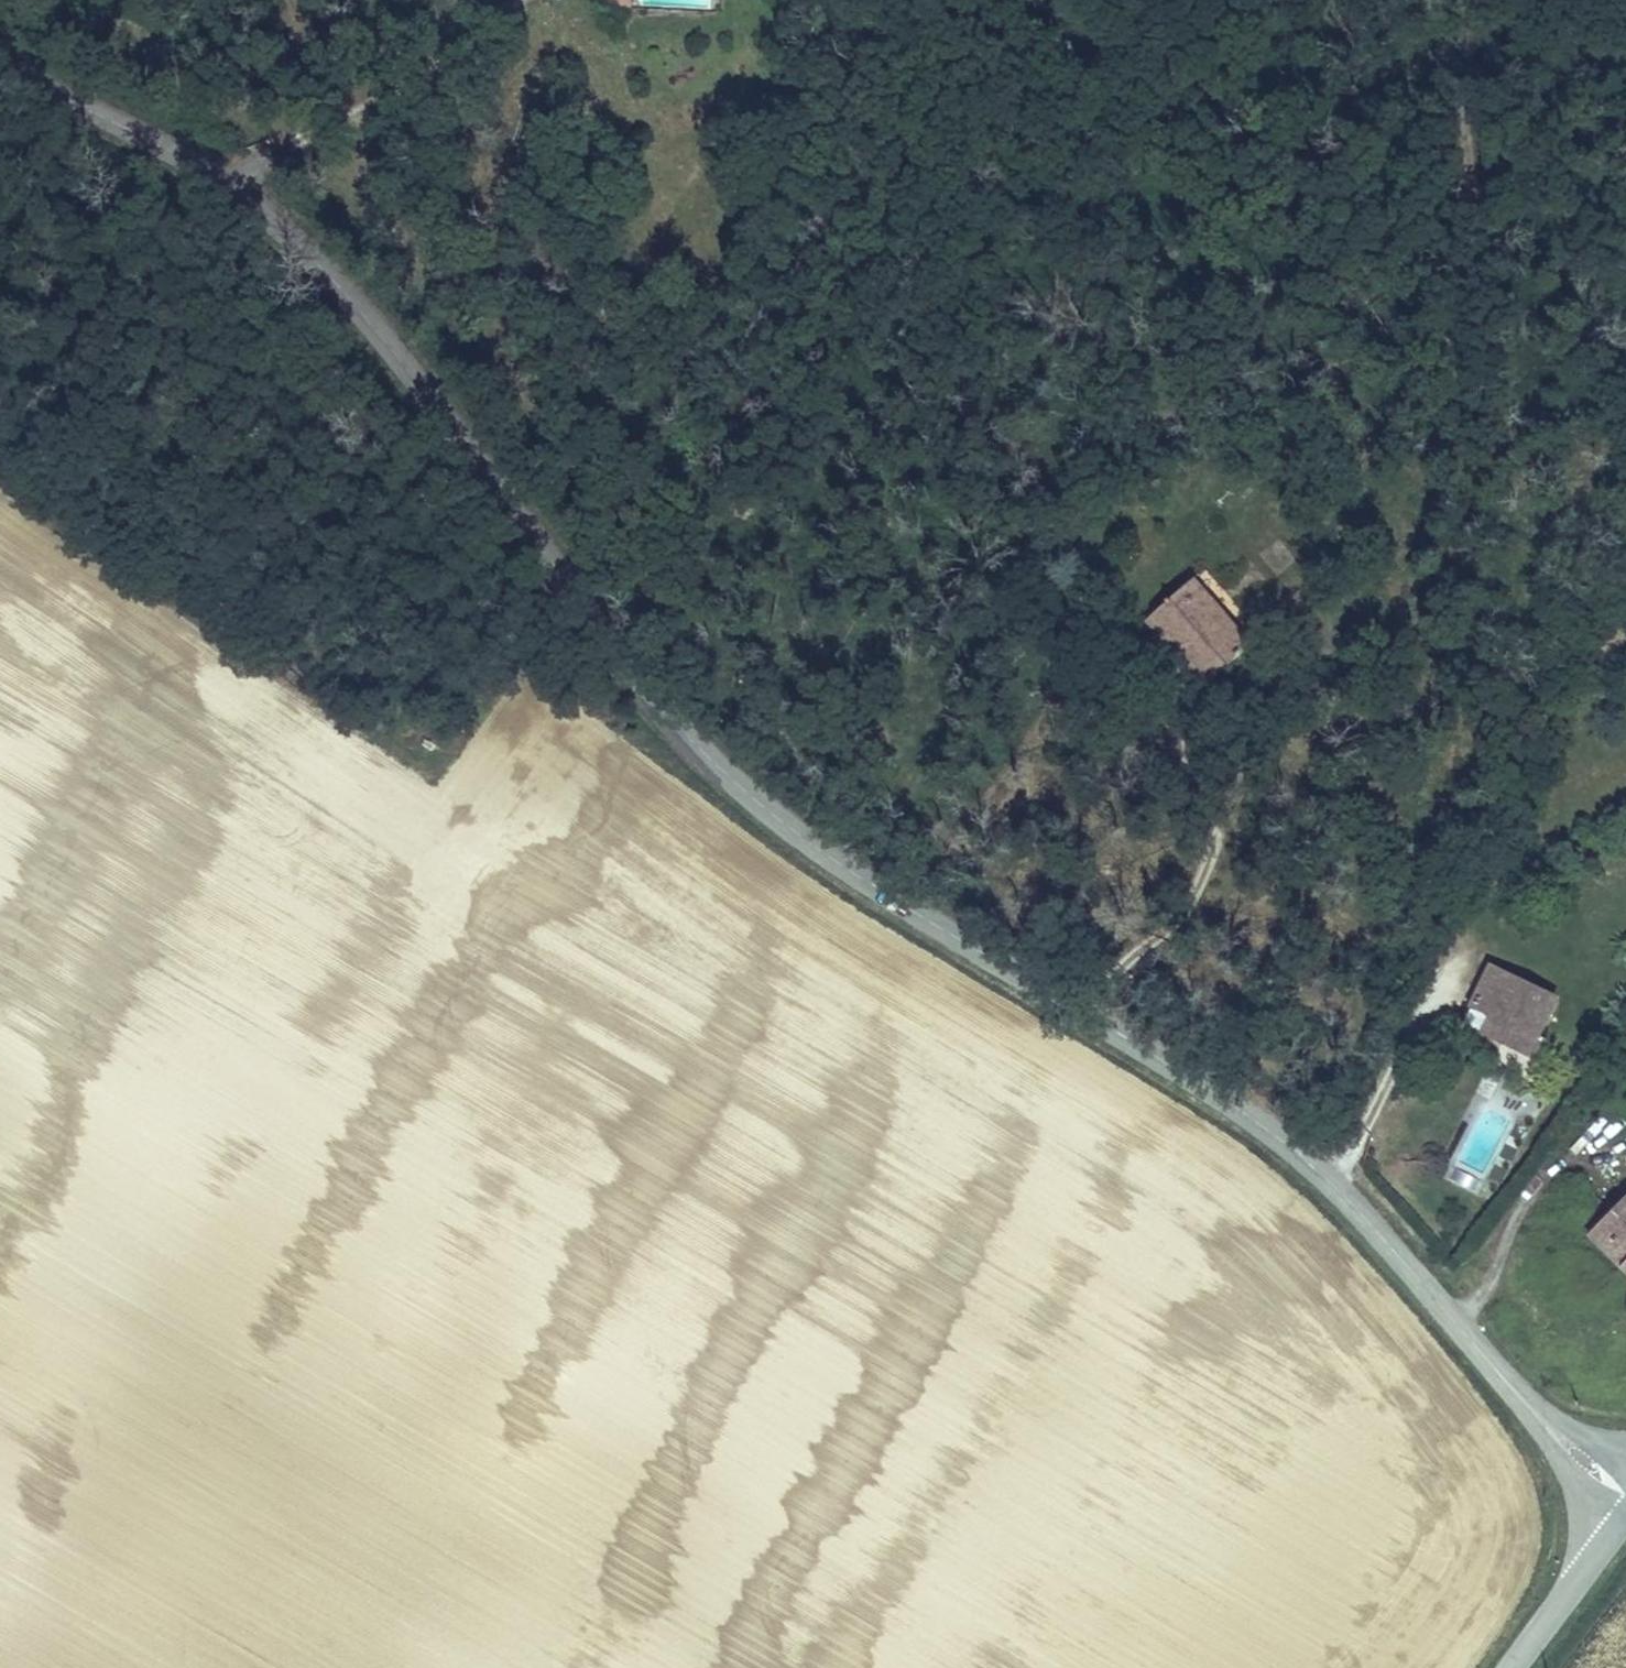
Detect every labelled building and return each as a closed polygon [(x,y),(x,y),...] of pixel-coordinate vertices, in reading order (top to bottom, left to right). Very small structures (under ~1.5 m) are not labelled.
[(1216,678),(1274,627),(1217,564),(1159,612),(1216,678)] [(1540,1037),(1559,999),(1491,964),(1476,993),(1496,1003),(1491,1012),(1540,1037)] [(1540,1037),(1491,1012),(1484,1027),(1532,1051),(1540,1037)] [(1604,1223),(1618,1236),(1604,1250),(1625,1272),(1625,1202),(1604,1223)] [(1604,1250),(1618,1236),(1604,1223),(1591,1236),(1604,1250)]
